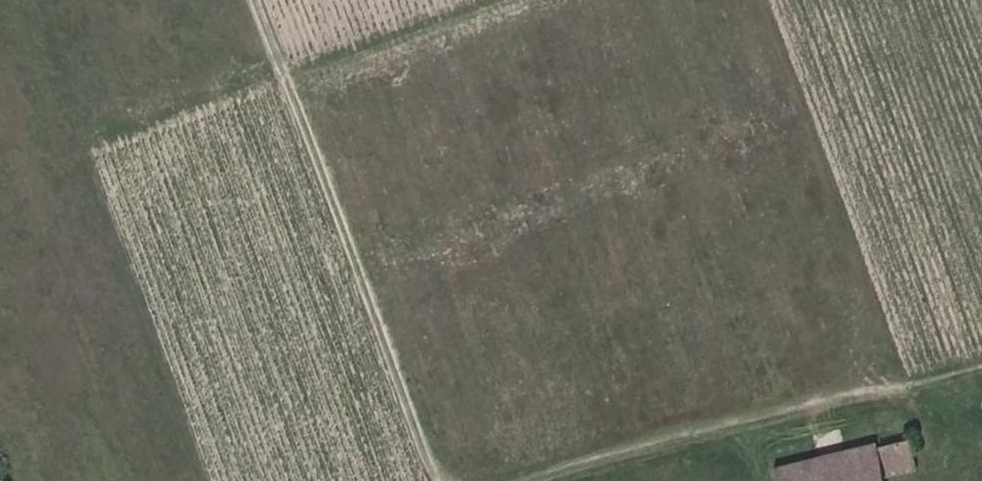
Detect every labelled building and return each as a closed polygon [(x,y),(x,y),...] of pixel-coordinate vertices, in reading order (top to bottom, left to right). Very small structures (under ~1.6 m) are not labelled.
[(880,476),(916,468),(908,439),(876,447),(875,443),(772,468),(775,480),(881,480),(880,476)]
